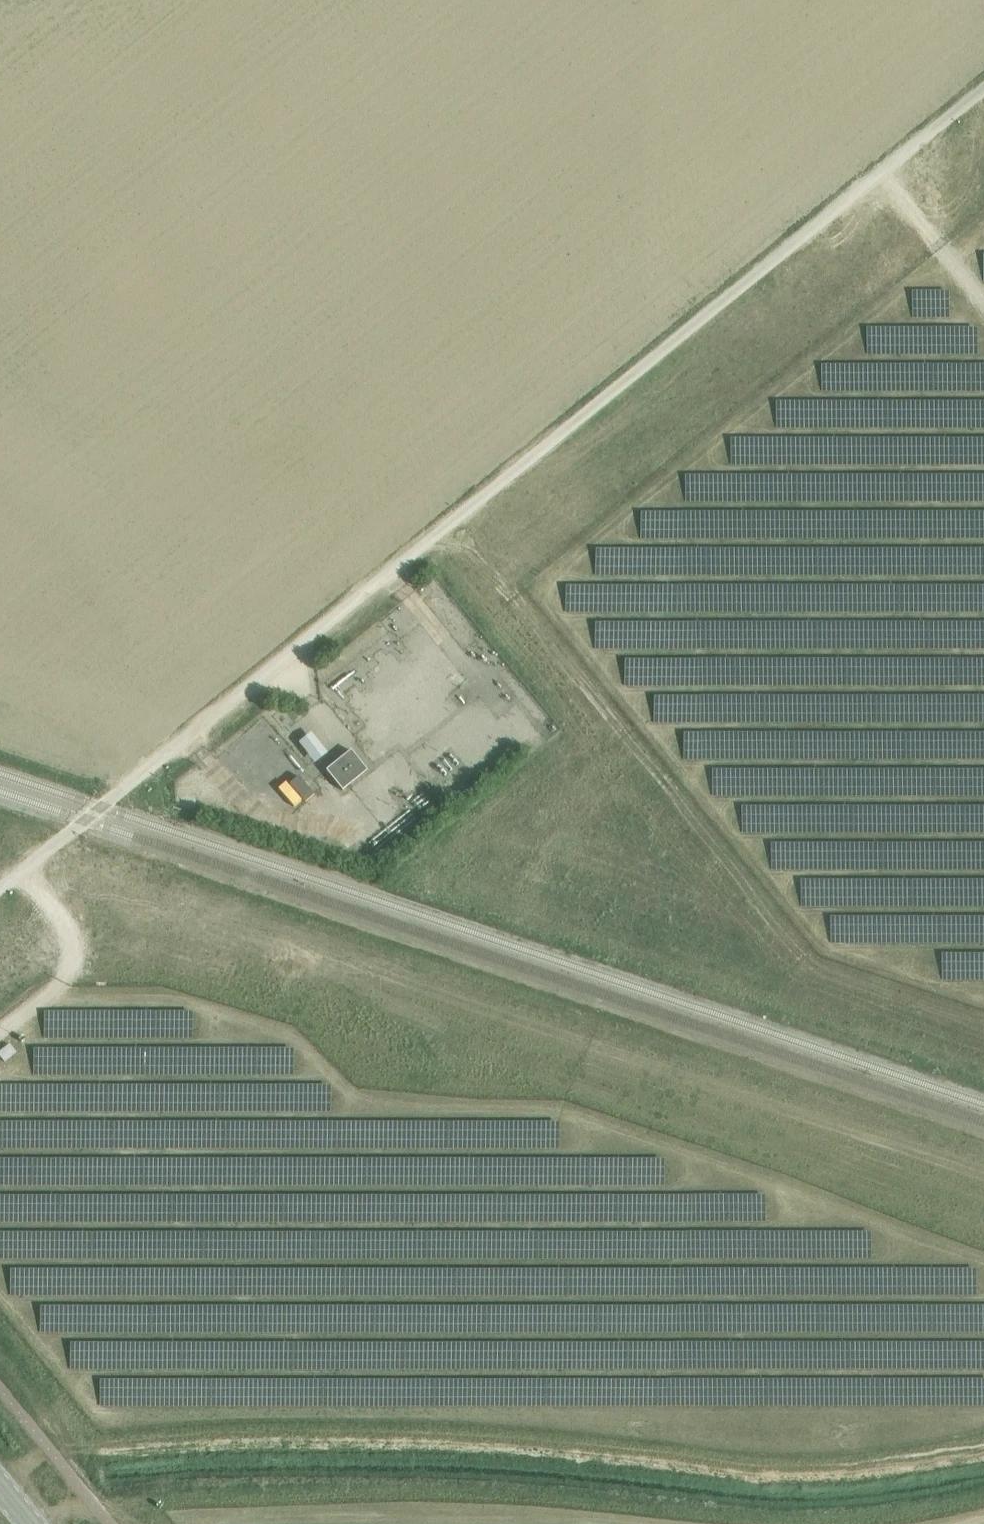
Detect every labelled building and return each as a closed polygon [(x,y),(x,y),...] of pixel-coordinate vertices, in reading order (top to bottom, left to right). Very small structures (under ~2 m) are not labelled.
[(309,736),(299,743),(314,762),(323,754),(309,736)] [(351,750),(326,770),(343,791),(367,771),(351,750)]
